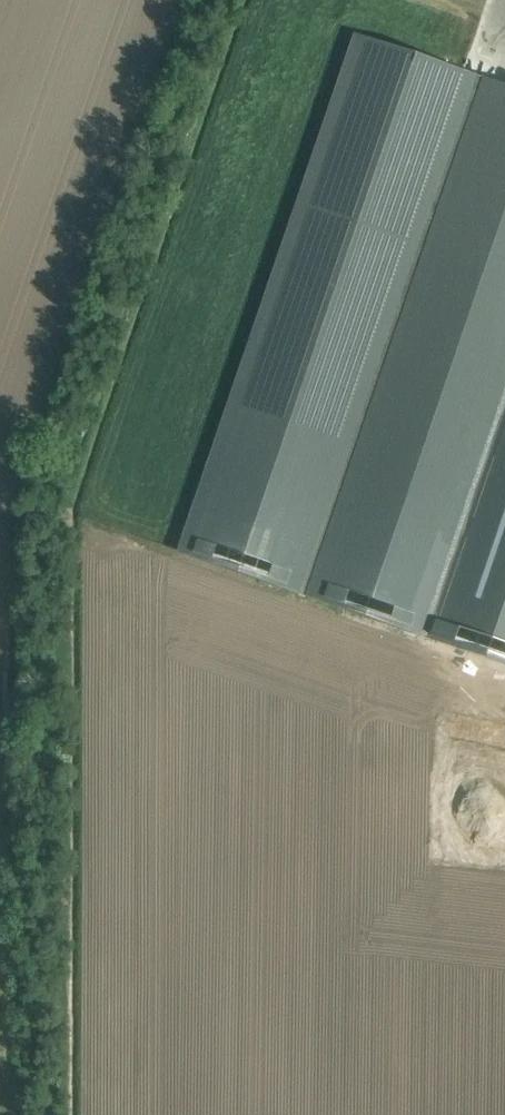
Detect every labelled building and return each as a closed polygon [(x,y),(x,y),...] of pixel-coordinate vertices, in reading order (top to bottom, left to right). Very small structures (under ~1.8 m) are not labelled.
[(295,589),(454,133),(504,151),(504,85),(355,34),(179,550),(295,589)] [(454,133),(295,589),(428,635),(504,408),(504,151),(454,133)] [(428,635),(504,662),(504,409),(428,635)]
